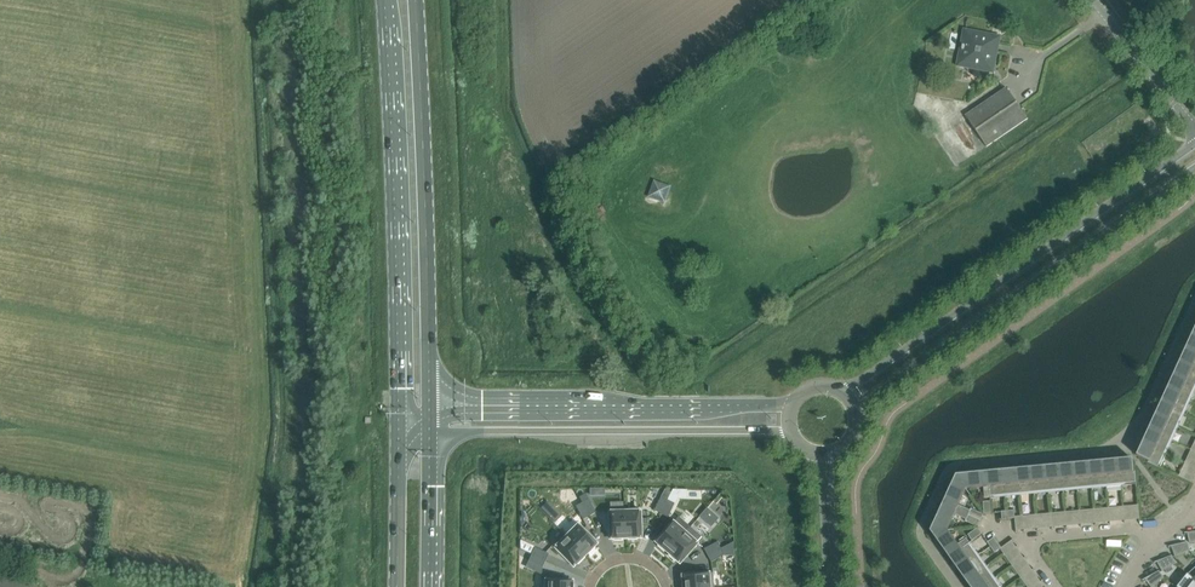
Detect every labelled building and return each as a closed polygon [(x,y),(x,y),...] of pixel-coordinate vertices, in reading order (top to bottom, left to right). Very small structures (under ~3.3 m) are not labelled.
[(966,33),(964,45),(963,45),(962,51),(963,52),(962,57),(959,56),(957,66),(966,68),(967,64),(991,69),(996,43),(995,43),(991,43),(992,39),(993,38),(966,33)] [(987,147),(1028,119),(1006,87),(965,116),(987,147)] [(666,203),(672,186),(654,179),(648,197),(666,203)] [(1185,350),(1194,354),(1194,338),(1191,337),(1190,340),(1186,348),(1185,350)] [(1179,363),(1192,369),(1191,370),(1194,371),(1194,354),(1185,350),(1184,354),(1180,361),(1179,363)] [(1173,376),(1186,382),(1185,383),(1194,387),(1194,386),(1194,371),(1191,370),(1192,369),(1179,363),(1178,367),(1174,375),(1173,376)] [(1168,388),(1167,389),(1180,395),(1179,396),(1188,401),(1194,387),(1185,383),(1186,382),(1173,376),(1172,380),(1168,388)] [(1162,401),(1161,403),(1174,408),(1173,409),(1182,414),(1183,413),(1188,401),(1179,396),(1180,395),(1167,389),(1166,393),(1162,401)] [(1156,414),(1155,416),(1168,422),(1167,423),(1176,427),(1182,414),(1173,409),(1174,408),(1161,403),(1160,406),(1156,414)] [(1150,427),(1149,429),(1162,435),(1161,436),(1170,440),(1176,427),(1167,423),(1168,422),(1155,416),(1153,420),(1150,427)] [(1144,441),(1143,442),(1156,448),(1155,449),(1164,453),(1170,440),(1161,436),(1162,435),(1149,429),(1147,433),(1144,441)] [(1137,456),(1149,461),(1149,462),(1148,462),(1158,467),(1164,453),(1155,449),(1156,448),(1143,442),(1141,446),(1138,454),(1137,456)] [(1122,460),(1118,460),(1119,474),(1120,474),(1121,484),(1136,483),(1136,482),(1135,471),(1134,471),(1134,472),(1133,459),(1132,459),(1131,459),(1122,460)] [(1107,461),(1103,462),(1104,475),(1106,475),(1107,485),(1121,484),(1120,474),(1119,474),(1118,460),(1116,460),(1107,461)] [(1093,463),(1089,463),(1090,477),(1091,477),(1092,487),(1106,485),(1107,485),(1106,475),(1104,475),(1103,462),(1102,462),(1093,463)] [(1078,464),(1074,464),(1076,478),(1077,478),(1078,488),(1092,487),(1091,477),(1090,477),(1089,463),(1087,463),(1078,464)] [(1064,465),(1060,466),(1061,479),(1062,479),(1063,489),(1077,488),(1078,488),(1077,478),(1076,478),(1074,464),(1073,464),(1064,465)] [(1049,467),(1045,467),(1047,481),(1048,481),(1049,491),(1063,489),(1062,479),(1061,479),(1060,466),(1058,466),(1049,467)] [(1035,468),(1031,468),(1032,482),(1033,482),(1034,492),(1035,492),(1048,491),(1049,491),(1048,481),(1047,481),(1045,467),(1044,467),(1035,468)] [(1020,469),(1016,470),(1018,483),(1019,483),(1020,493),(1034,492),(1033,482),(1032,482),(1031,468),(1029,469),(1020,469)] [(1006,471),(1002,471),(1003,485),(1004,485),(1005,495),(1006,495),(1020,493),(1019,483),(1018,483),(1016,470),(1015,470),(1006,471)] [(991,472),(987,473),(989,486),(990,486),(991,496),(1005,495),(1004,485),(1003,485),(1002,471),(1000,471),(991,472)] [(1182,478),(1190,482),(1190,481),(1193,475),(1185,471),(1182,478)] [(964,475),(957,475),(966,489),(984,487),(985,498),(991,498),(991,496),(990,486),(989,486),(987,473),(981,473),(973,474),(971,474),(964,475)] [(946,498),(944,503),(969,515),(972,509),(971,508),(970,510),(959,505),(966,489),(957,475),(953,483),(951,488),(950,490),(946,498)] [(662,497),(655,511),(662,514),(668,500),(662,497)] [(588,499),(582,503),(589,516),(596,513),(588,499)] [(668,500),(662,514),(668,517),(675,503),(668,500)] [(582,503),(575,506),(583,520),(589,516),(582,503)] [(934,524),(931,532),(947,530),(954,514),(966,519),(965,521),(966,521),(969,515),(944,503),(941,509),(937,517),(937,519),(934,524)] [(708,508),(701,516),(713,526),(719,518),(708,508)] [(610,512),(608,512),(609,539),(611,539),(615,539),(615,541),(623,540),(623,539),(626,539),(625,512),(626,512),(626,509),(610,509),(610,512)] [(626,512),(625,512),(626,539),(629,539),(629,540),(637,540),(637,538),(641,538),(643,538),(642,511),(640,511),(626,512)] [(673,521),(655,541),(657,542),(660,545),(659,546),(665,552),(666,550),(668,552),(691,527),(679,517),(675,522),(673,521)] [(567,536),(566,536),(585,555),(588,553),(589,554),(594,548),(593,547),(596,545),(597,543),(578,524),(577,525),(567,536)] [(691,527),(668,552),(671,554),(670,556),(676,561),(677,560),(680,563),(681,564),(699,543),(697,542),(702,537),(691,527)] [(947,530),(931,532),(935,538),(939,543),(940,545),(945,552),(949,557),(960,549),(961,550),(969,544),(970,543),(967,538),(957,544),(947,530)] [(1189,541),(1190,543),(1194,542),(1194,532),(1185,533),(1187,533),(1189,541)] [(565,533),(553,545),(555,547),(554,548),(573,567),(574,566),(577,563),(578,564),(584,559),(583,558),(585,555),(566,536),(567,536),(565,533)] [(991,547),(998,543),(994,537),(988,542),(987,542),(991,547)] [(548,554),(520,541),(520,549),(531,554),(545,561),(548,554)] [(718,542),(705,549),(708,555),(722,548),(718,542)] [(1190,550),(1187,542),(1168,546),(1169,547),(1171,547),(1174,554),(1175,557),(1190,550)] [(1002,548),(998,543),(991,547),(995,553),(1002,548)] [(960,549),(949,557),(951,560),(956,567),(957,569),(968,561),(969,562),(977,556),(969,544),(961,550),(960,549)] [(722,548),(708,555),(711,562),(725,555),(722,548)] [(531,554),(528,561),(542,567),(545,561),(531,554)] [(1016,564),(1023,559),(1020,555),(1012,560),(1016,564)] [(1157,562),(1161,569),(1162,571),(1176,563),(1172,555),(1154,562),(1155,563),(1157,562)] [(968,561),(957,569),(960,572),(965,579),(966,580),(977,572),(978,573),(986,568),(977,556),(969,562),(968,561)] [(1024,576),(1032,571),(1031,571),(1028,566),(1020,571),(1024,576)] [(966,580),(968,584),(970,586),(981,586),(985,584),(986,585),(994,579),(986,568),(978,573),(977,572),(966,580)] [(1150,586),(1151,586),(1152,586),(1164,578),(1159,571),(1142,580),(1143,581),(1145,579),(1150,586)] [(682,580),(683,586),(714,586),(713,573),(710,574),(710,572),(683,574),(683,576),(684,580),(682,580)] [(1187,574),(1177,586),(1194,586),(1194,581),(1188,574),(1187,574)] [(38,584),(0,577),(0,586),(37,586),(38,584)] [(89,586),(86,583),(84,581),(81,579),(78,578),(74,577),(71,577),(67,578),(64,580),(61,582),(58,585),(57,586),(89,586)] [(1040,583),(1036,577),(1029,583),(1032,586),(1034,586),(1040,583)] [(542,586),(573,586),(572,586),(572,582),(572,580),(545,579),(545,581),(542,580),(542,586)]
